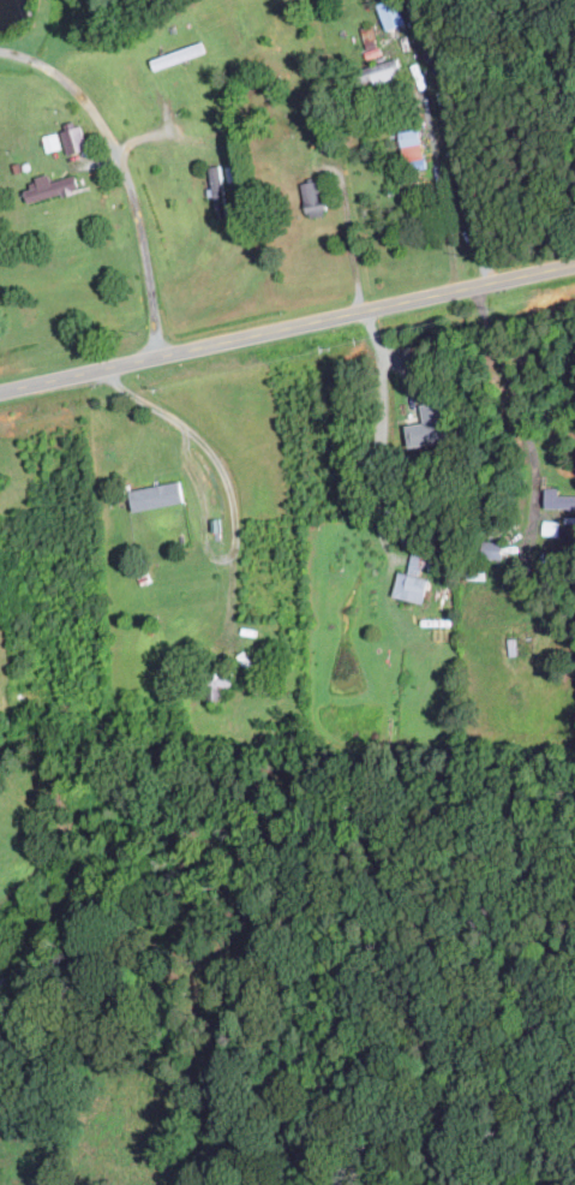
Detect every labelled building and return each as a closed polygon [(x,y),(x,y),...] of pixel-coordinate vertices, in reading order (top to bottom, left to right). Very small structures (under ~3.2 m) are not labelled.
[(407,22),(398,0),(386,0),(379,3),(389,29),(407,22)] [(375,83),(403,77),(400,60),(371,66),(375,83)] [(63,128),(67,153),(88,149),(84,124),(63,128)] [(407,161),(426,156),(419,127),(400,132),(407,161)] [(48,150),(61,147),(58,132),(44,135),(48,150)] [(30,202),(81,187),(77,173),(53,180),(50,172),(37,176),(40,184),(26,188),(30,202)] [(230,211),(225,175),(213,177),(219,213),(230,211)] [(327,213),(323,179),(304,181),(307,215),(327,213)] [(408,424),(411,446),(456,440),(449,399),(422,403),(425,421),(408,424)] [(133,509),(185,502),(181,481),(130,488),(133,509)] [(574,507),(574,494),(559,494),(559,487),(547,487),(547,507),(574,507)] [(504,542),(484,541),(483,557),(503,558),(504,542)]
